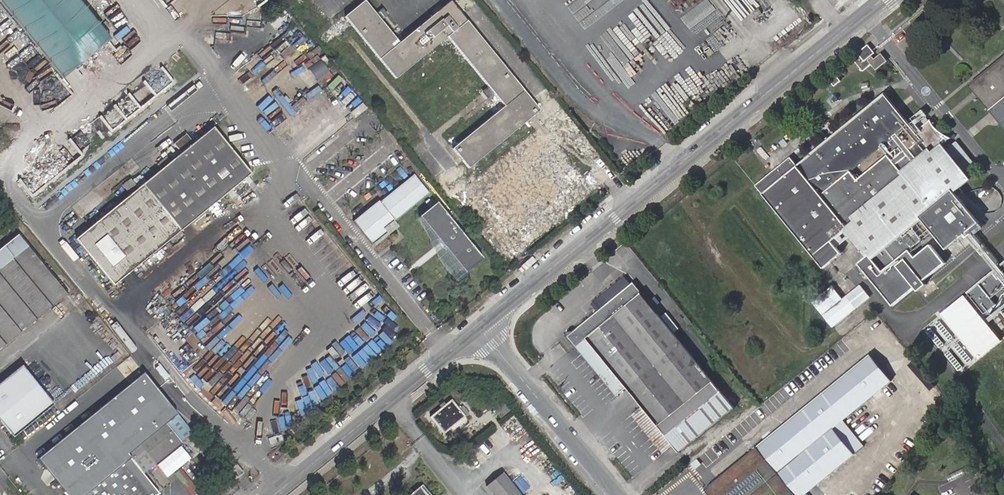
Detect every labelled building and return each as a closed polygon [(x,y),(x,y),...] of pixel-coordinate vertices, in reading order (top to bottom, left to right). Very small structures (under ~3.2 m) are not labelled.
[(57,81),(106,43),(74,0),(0,0),(0,6),(57,81)] [(373,14),(363,0),(361,0),(342,16),(393,78),(445,36),(486,87),(490,92),(502,105),(450,147),(466,168),(537,110),(447,0),(446,0),(396,42),(378,20),(373,14)] [(377,11),(373,14),(378,20),(382,17),(377,11)] [(852,58),(863,71),(871,65),(876,71),(887,61),(881,54),(874,59),(872,57),(875,54),(868,45),(852,58)] [(970,88),(1003,129),(1003,60),(970,88)] [(328,65),(320,73),(330,83),(338,75),(328,65)] [(790,158),(756,186),(763,195),(823,269),(830,263),(841,254),(836,248),(831,242),(847,229),(852,235),(868,254),(858,263),(893,306),(915,288),(919,293),(927,287),(923,282),(944,264),(929,246),(914,258),(908,251),(932,231),(922,219),(955,192),(958,196),(962,192),(959,188),(970,180),(942,146),(950,139),(944,136),(939,132),(934,128),(930,122),(917,133),(885,94),(797,167),(790,158)] [(178,156),(74,241),(112,288),(250,175),(211,129),(191,146),(184,136),(171,147),(178,156)] [(390,219),(392,221),(428,191),(412,172),(378,202),(377,199),(351,220),(370,244),(374,240),(386,231),(382,226),(390,219)] [(118,189),(124,195),(132,189),(127,183),(118,189)] [(932,231),(949,252),(982,225),(958,196),(955,192),(922,219),(932,231)] [(443,247),(463,271),(480,257),(435,200),(417,214),(437,238),(437,242),(440,245),(443,247)] [(397,226),(392,221),(390,219),(382,226),(386,231),(374,240),(377,243),(397,226)] [(836,248),(852,235),(847,229),(831,242),(836,248)] [(20,343),(72,300),(22,240),(0,259),(0,360),(20,343)] [(596,310),(630,281),(625,275),(590,303),(596,310)] [(721,392),(633,284),(568,336),(617,396),(626,388),(641,406),(630,415),(662,454),(672,445),(679,454),(733,409),(721,392)] [(861,284),(824,315),(833,327),(870,296),(861,284)] [(813,302),(823,314),(842,298),(833,287),(813,302)] [(709,487),(715,494),(806,494),(865,447),(844,421),(892,382),(870,355),(709,487)] [(13,438),(52,406),(21,367),(18,369),(0,384),(0,423),(13,438)] [(67,494),(158,494),(160,493),(144,474),(192,434),(143,373),(38,460),(67,494)] [(451,401),(430,418),(444,434),(468,413),(463,407),(459,409),(451,401)] [(502,402),(493,409),(501,419),(510,412),(502,402)] [(512,434),(522,428),(515,415),(504,421),(512,434)] [(228,473),(235,481),(243,475),(236,466),(228,473)] [(494,494),(520,494),(503,474),(487,487),(494,494)] [(412,494),(431,494),(423,486),(412,494)]
